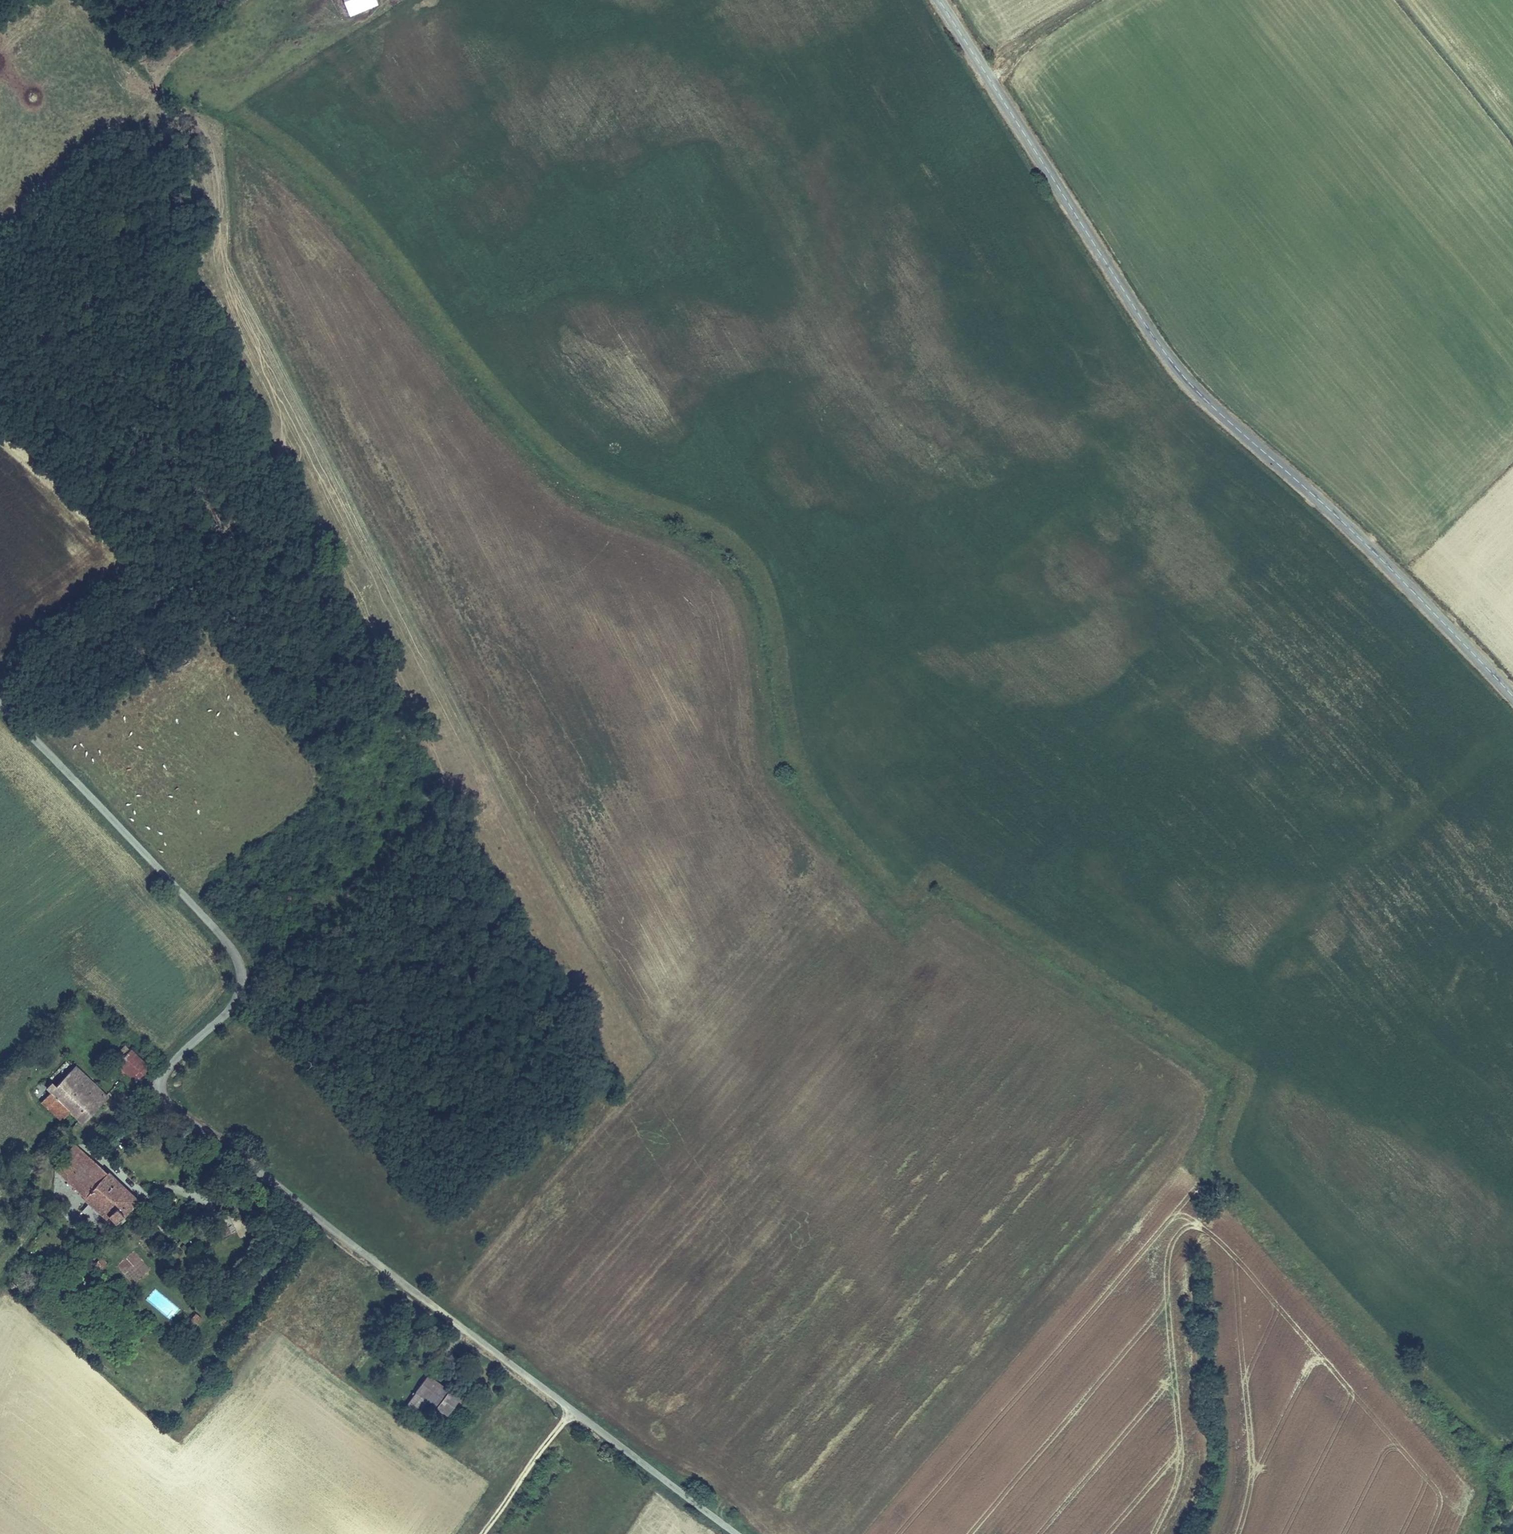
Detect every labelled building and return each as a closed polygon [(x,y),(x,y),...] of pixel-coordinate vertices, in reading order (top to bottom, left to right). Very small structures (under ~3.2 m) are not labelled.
[(376,7),(373,0),(340,0),(347,18),(376,7)] [(136,1078),(153,1060),(136,1044),(124,1057),(131,1065),(127,1069),(136,1078)] [(75,1103),(88,1117),(113,1092),(81,1059),(56,1083),(75,1103)] [(75,1103),(56,1083),(44,1093),(64,1113),(75,1103)] [(77,1138),(56,1163),(117,1221),(139,1197),(77,1138)] [(110,1231),(103,1224),(93,1233),(100,1240),(110,1231)] [(397,1337),(389,1331),(383,1339),(390,1346),(397,1337)] [(390,1346),(383,1339),(381,1341),(389,1348),(390,1346)] [(465,1391),(435,1367),(414,1395),(424,1403),(433,1392),(453,1406),(465,1391)]
